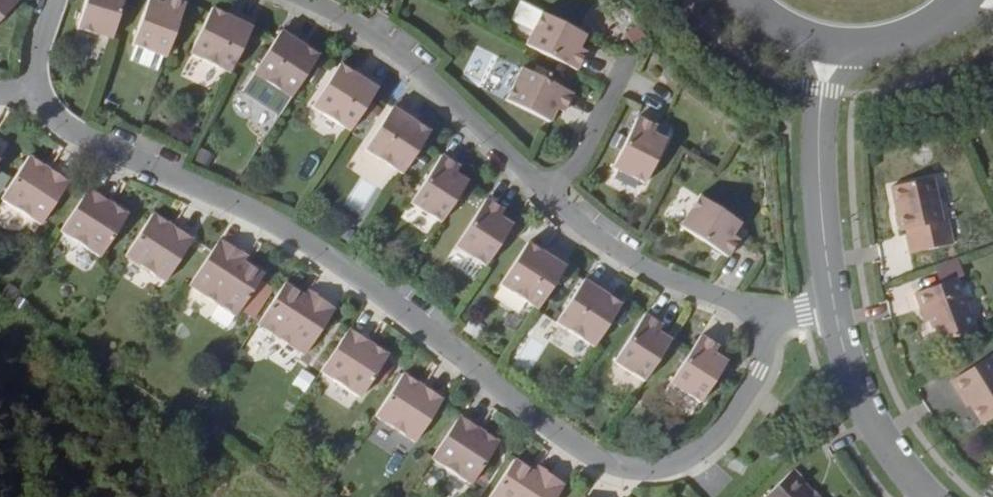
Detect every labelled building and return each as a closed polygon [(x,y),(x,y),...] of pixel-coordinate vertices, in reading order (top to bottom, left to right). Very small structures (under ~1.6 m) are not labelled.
[(23,0),(0,0),(0,23),(23,0)] [(130,0),(93,0),(85,27),(119,37),(130,0)] [(194,1),(191,0),(179,0),(177,5),(170,2),(163,0),(156,0),(141,43),(174,55),(194,1)] [(259,26),(263,18),(234,6),(231,13),(259,26)] [(236,73),(259,26),(231,13),(218,7),(196,52),(236,73)] [(531,45),(583,70),(589,56),(582,52),(585,46),(592,33),(547,12),(531,45)] [(287,27),(313,42),(317,36),(292,21),(287,27)] [(299,96),(326,51),(313,42),(287,27),(260,72),(299,96)] [(582,52),(589,56),(592,50),(585,46),(582,52)] [(355,131),(384,87),(360,71),(346,62),(318,106),(355,131)] [(384,87),(388,81),(364,65),(360,71),(384,87)] [(564,103),(572,107),(579,92),(527,68),(511,101),(556,123),(561,110),(564,103)] [(397,107),(422,124),(427,117),(403,100),(397,107)] [(569,113),(572,107),(564,103),(561,110),(569,113)] [(407,175),(434,132),(422,124),(397,107),(369,150),(407,175)] [(652,129),(656,122),(643,116),(617,166),(649,183),(672,139),(659,133),(652,129)] [(972,117),(959,123),(964,134),(977,128),(972,117)] [(663,125),(656,122),(652,129),(659,133),(663,125)] [(447,222),(473,182),(461,175),(455,170),(460,163),(447,154),(417,201),(447,222)] [(75,179),(34,155),(7,196),(47,223),(75,179)] [(455,170),(461,175),(467,166),(460,163),(455,170)] [(937,166),(897,182),(913,223),(918,221),(926,241),(968,226),(960,206),(953,207),(937,166)] [(134,211),(94,185),(66,228),(107,254),(134,211)] [(490,265),(517,224),(505,217),(499,212),(504,205),(492,197),(459,246),(490,265)] [(734,243),(738,237),(747,224),(706,198),(686,228),(733,260),(742,248),(734,243)] [(499,212),(505,217),(510,209),(504,205),(499,212)] [(199,237),(158,211),(130,254),(170,280),(199,237)] [(239,243),(226,236),(223,241),(252,259),(256,252),(239,242),(239,243)] [(745,242),(738,237),(734,243),(742,248),(745,242)] [(252,259),(223,241),(195,284),(244,312),(271,271),(252,259)] [(544,308),(571,266),(546,250),(533,241),(505,284),(544,308)] [(571,266),(576,257),(551,241),(546,250),(571,266)] [(943,280),(962,274),(967,272),(961,256),(937,264),(943,280)] [(589,280),(614,297),(618,289),(594,273),(589,280)] [(929,304),(934,317),(943,339),(980,326),(962,274),(943,280),(920,289),(926,305),(929,304)] [(310,291),(290,278),(263,322),(311,352),(337,309),(310,291)] [(599,346),(626,304),(614,297),(589,280),(562,321),(599,346)] [(7,292),(17,299),(23,290),(12,284),(7,292)] [(314,284),(310,291),(337,309),(340,304),(329,297),(330,297),(330,294),(314,284)] [(931,318),(934,317),(929,304),(926,305),(931,318)] [(648,381),(675,340),(663,332),(656,327),(661,320),(649,312),(618,360),(648,381)] [(656,327),(663,332),(668,324),(661,320),(656,327)] [(475,322),(468,330),(480,339),(487,331),(475,322)] [(394,352),(354,326),(326,369),(368,395),(394,352)] [(712,347),(717,340),(705,332),(675,381),(706,401),(731,360),(719,352),(712,347)] [(724,345),(717,340),(712,347),(719,352),(724,345)] [(972,397),(984,417),(992,412),(992,357),(990,351),(952,373),(961,388),(966,386),(972,397)] [(113,366),(123,373),(130,362),(119,356),(113,366)] [(302,369),(293,385),(305,393),(315,377),(302,369)] [(449,398),(409,372),(381,415),(421,441),(449,398)] [(967,400),(972,397),(966,386),(961,388),(967,400)] [(505,440),(465,414),(437,458),(477,483),(505,440)] [(521,457),(495,496),(563,496),(568,489),(540,470),(521,457)] [(545,462),(540,470),(568,489),(572,483),(560,475),(561,473),(545,462)] [(798,463),(765,496),(825,496),(807,477),(809,475),(798,463)]
